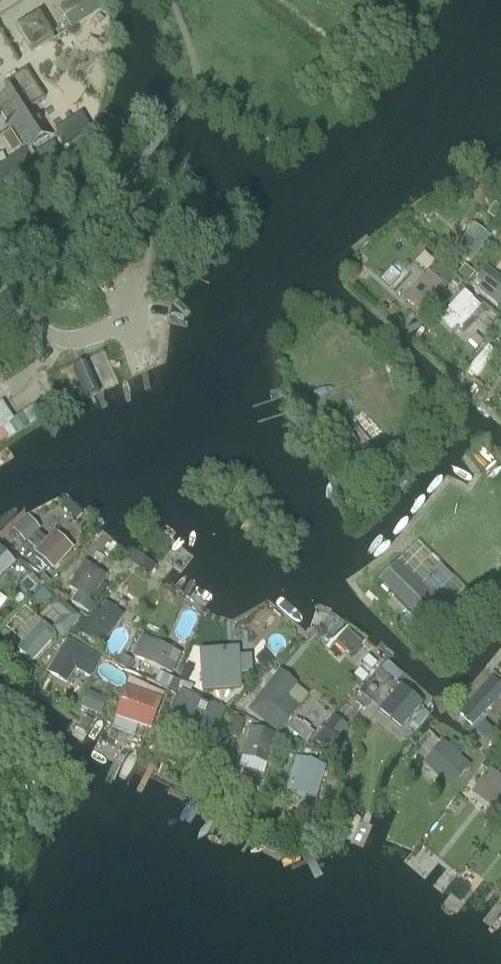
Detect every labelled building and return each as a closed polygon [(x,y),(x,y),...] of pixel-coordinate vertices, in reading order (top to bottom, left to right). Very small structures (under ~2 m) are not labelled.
[(63,14),(71,28),(107,6),(107,0),(85,0),(63,14)] [(50,41),(37,19),(18,30),(32,52),(50,41)] [(0,100),(0,111),(1,113),(0,113),(0,114),(6,124),(8,123),(25,151),(52,133),(34,106),(44,99),(26,70),(5,83),(11,93),(0,100)] [(33,162),(35,166),(64,147),(64,146),(89,130),(81,117),(75,108),(52,122),(59,132),(56,134),(57,135),(50,140),(52,143),(33,156),(30,150),(0,169),(0,183),(33,162)] [(473,227),(455,249),(471,261),(488,238),(473,227)] [(473,286),(497,304),(500,299),(500,280),(486,269),(473,286)] [(429,273),(404,299),(420,313),(444,287),(429,273)] [(464,295),(445,315),(460,329),(479,309),(464,295)] [(492,346),(500,353),(500,336),(492,346)] [(488,347),(467,370),(476,378),(497,355),(488,347)] [(100,392),(87,362),(73,368),(85,398),(100,392)] [(61,406),(53,394),(0,428),(0,430),(7,441),(61,406)] [(384,471),(366,446),(347,461),(359,477),(368,470),(374,478),(384,471)] [(69,500),(62,508),(73,518),(80,511),(69,500)] [(28,519),(12,532),(23,545),(39,532),(28,519)] [(53,534),(34,554),(51,571),(71,551),(53,534)] [(4,574),(13,566),(0,553),(0,569),(4,574)] [(408,553),(378,584),(425,626),(455,596),(408,553)] [(84,564),(68,589),(88,603),(105,577),(84,564)] [(78,619),(58,600),(50,609),(61,618),(52,629),(62,638),(78,619)] [(105,605),(82,638),(99,650),(122,617),(105,605)] [(41,625),(16,652),(30,664),(55,638),(41,625)] [(347,630),(336,642),(351,656),(362,644),(347,630)] [(180,657),(140,640),(131,659),(171,677),(180,657)] [(65,642),(46,676),(65,687),(73,673),(89,682),(100,662),(65,642)] [(358,662),(371,674),(383,662),(369,650),(358,662)] [(231,659),(198,664),(203,695),(229,692),(228,686),(235,685),(231,659)] [(280,674),(251,711),(278,731),(290,716),(278,707),(294,684),(280,674)] [(461,715),(471,724),(500,692),(500,689),(492,681),(461,715)] [(400,686),(380,710),(401,727),(422,704),(400,686)] [(126,689),(115,721),(151,733),(161,701),(126,689)] [(208,749),(225,713),(180,691),(165,728),(208,749)] [(87,692),(81,706),(95,712),(101,698),(87,692)] [(334,718),(315,744),(337,761),(347,748),(337,740),(347,728),(334,718)] [(295,720),(288,729),(307,743),(313,734),(295,720)] [(277,738),(249,730),(242,756),(270,765),(277,738)] [(287,740),(284,750),(294,753),(297,744),(287,740)] [(445,746),(434,757),(459,780),(470,769),(445,746)] [(299,761),(289,792),(313,800),(323,769),(299,761)] [(474,794),(499,813),(500,811),(500,781),(490,773),(474,794)] [(353,814),(346,836),(357,839),(364,817),(353,814)]
